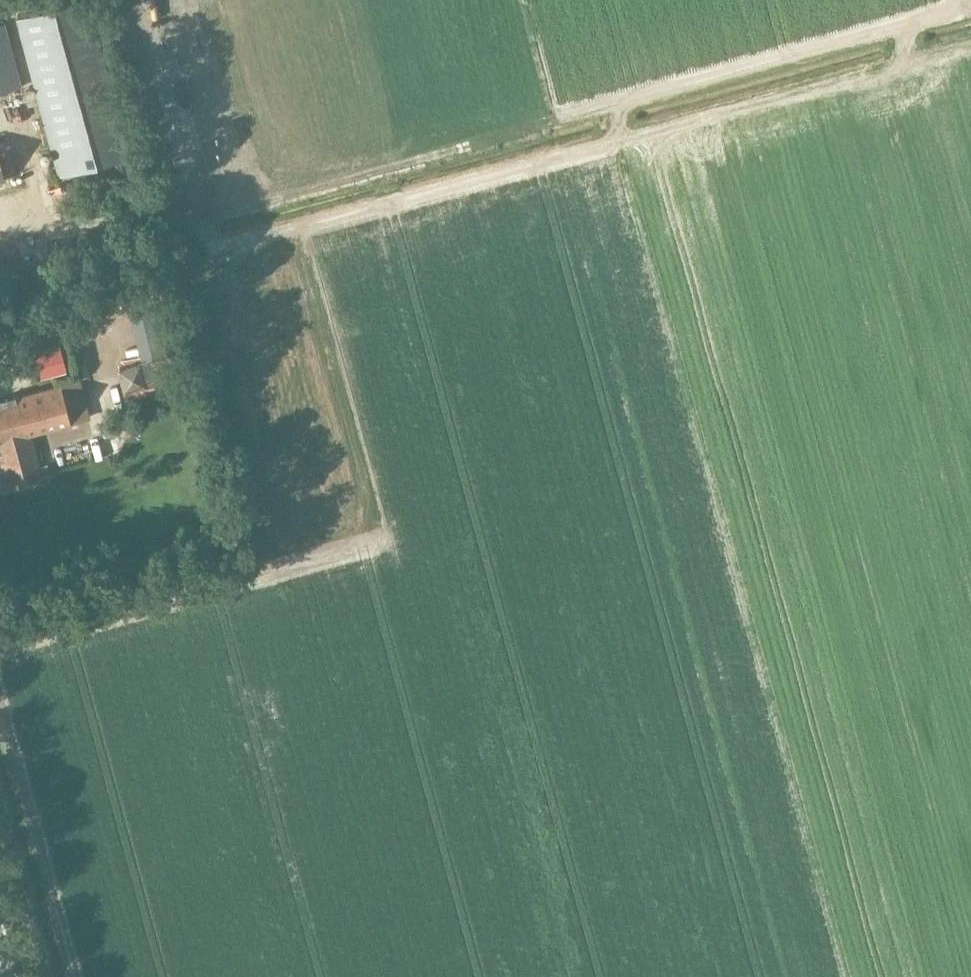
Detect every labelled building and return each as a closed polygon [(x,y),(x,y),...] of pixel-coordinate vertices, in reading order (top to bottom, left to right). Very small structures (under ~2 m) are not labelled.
[(85,0),(16,19),(58,175),(127,156),(85,0)] [(1,65),(0,62),(0,91),(20,85),(14,61),(1,65)] [(124,304),(104,315),(110,325),(129,313),(124,304)] [(73,342),(102,326),(91,307),(62,323),(73,342)] [(37,374),(49,372),(46,358),(34,360),(37,374)] [(121,393),(146,387),(140,362),(114,369),(121,393)] [(7,487),(42,478),(30,434),(69,423),(59,385),(0,400),(0,462),(7,487)]
